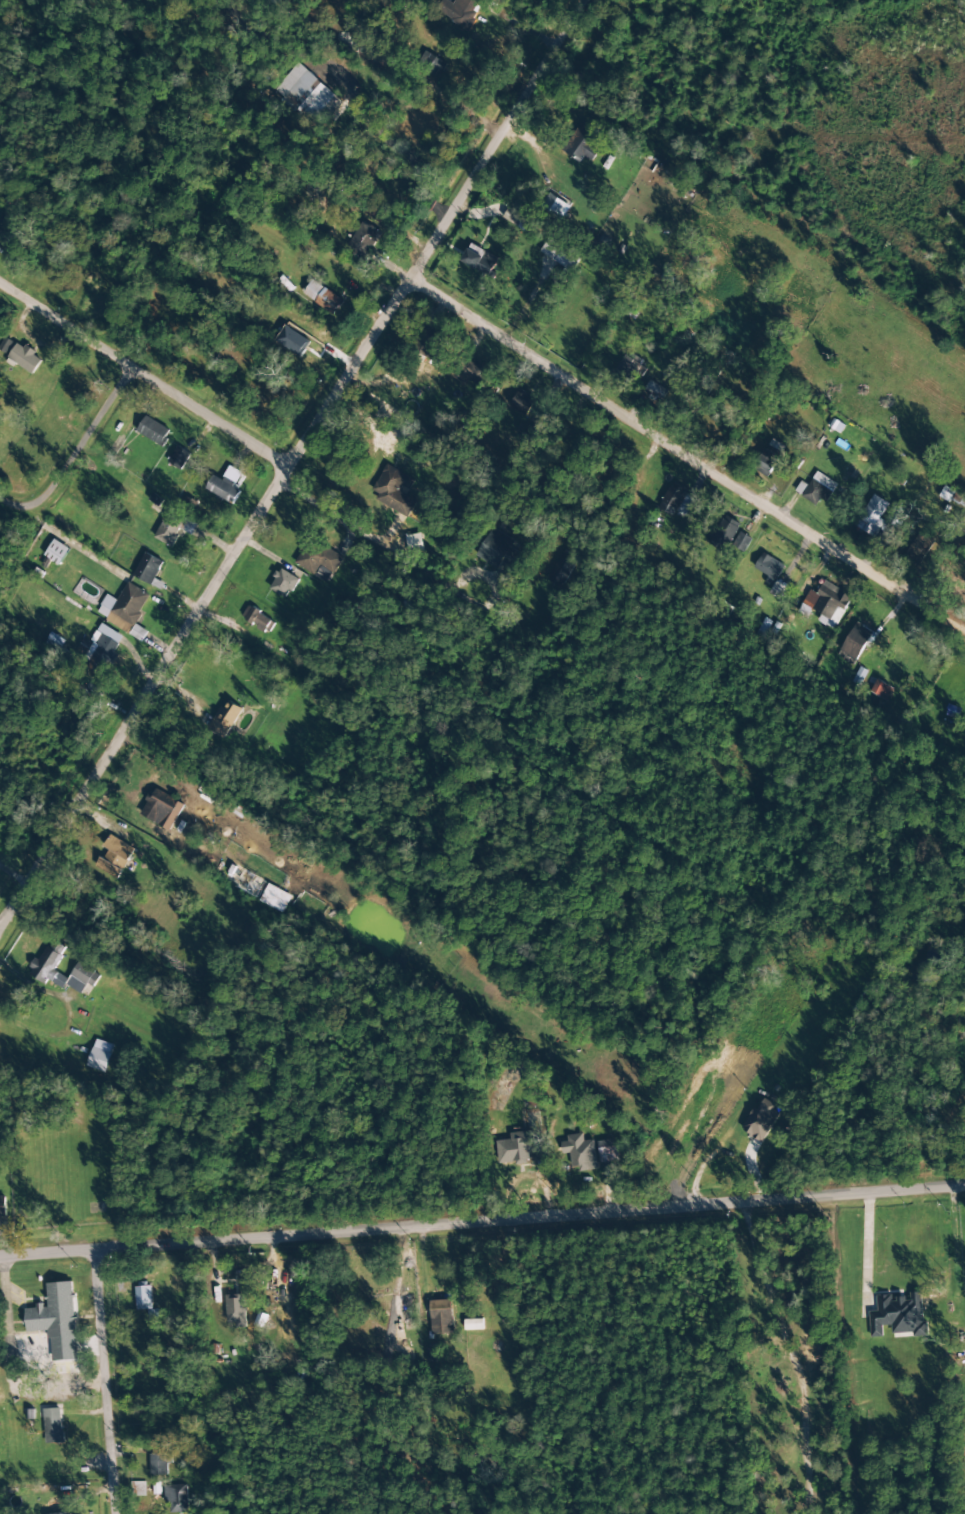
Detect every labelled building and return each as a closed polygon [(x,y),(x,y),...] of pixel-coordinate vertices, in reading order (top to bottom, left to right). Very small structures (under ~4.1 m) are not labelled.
[(482,0),(456,0),(454,4),(447,0),(440,0),(434,10),(466,29),(482,0)] [(445,62),(422,51),(415,65),(438,76),(445,62)] [(275,89),(295,106),(293,108),(311,123),(317,116),(328,126),(346,105),(298,63),(275,89)] [(590,146),(599,133),(581,122),(562,151),(579,162),(583,156),(592,161),(599,151),(590,146)] [(570,206),(549,193),(541,206),(562,219),(570,206)] [(534,223),(509,207),(502,217),(527,233),(534,223)] [(380,231),(362,221),(346,247),(365,258),(380,231)] [(540,252),(572,272),(585,252),(553,231),(540,252)] [(498,258),(470,244),(461,261),(488,276),(498,258)] [(343,300),(311,280),(302,294),(334,315),(343,300)] [(293,339),(289,348),(307,356),(317,334),(286,319),(279,332),(293,339)] [(439,337),(421,330),(412,352),(430,359),(439,337)] [(43,359),(18,342),(7,358),(32,375),(43,359)] [(615,372),(635,384),(646,364),(625,353),(615,372)] [(458,379),(484,388),(490,368),(464,359),(458,379)] [(667,391),(650,381),(644,390),(661,400),(667,391)] [(525,417),(536,399),(519,389),(509,406),(525,417)] [(136,431),(162,447),(171,431),(146,416),(136,431)] [(767,477),(785,447),(771,439),(753,468),(767,477)] [(191,454),(177,446),(167,462),(180,470),(191,454)] [(413,478),(384,465),(373,491),(379,494),(375,502),(409,517),(417,498),(407,493),(413,478)] [(213,475),(205,491),(234,504),(240,490),(234,488),(242,472),(229,466),(222,479),(213,475)] [(819,499),(828,503),(837,483),(815,473),(809,486),(800,481),(794,494),(817,504),(819,499)] [(687,517),(697,498),(670,484),(658,508),(674,517),(677,511),(687,517)] [(885,522),(880,519),(889,504),(874,494),(854,526),(875,538),(885,522)] [(154,538),(171,547),(181,529),(190,534),(196,523),(169,509),(154,538)] [(725,552),(739,523),(723,515),(709,545),(725,552)] [(500,570),(503,565),(510,569),(519,553),(513,549),(517,542),(492,528),(476,556),(500,570)] [(752,539),(741,532),(732,545),(743,553),(752,539)] [(907,554),(923,563),(935,541),(918,533),(907,554)] [(424,552),(421,534),(406,536),(408,554),(424,552)] [(59,565),(69,549),(54,539),(43,556),(59,565)] [(293,562),(322,580),(327,572),(332,575),(343,557),(317,541),(314,546),(306,541),(293,562)] [(163,562),(145,552),(133,576),(151,586),(163,562)] [(559,588),(576,560),(563,552),(546,579),(559,588)] [(775,583),(784,564),(762,553),(753,572),(775,583)] [(298,579),(280,569),(268,589),(287,599),(298,579)] [(786,586),(777,580),(769,593),(778,599),(786,586)] [(852,596),(823,581),(817,594),(809,589),(797,612),(806,617),(810,609),(821,614),(817,622),(834,630),(852,596)] [(129,633),(150,595),(128,583),(117,601),(107,595),(96,614),(129,633)] [(241,618),(267,634),(275,622),(248,606),(241,618)] [(856,661),(863,645),(870,648),(877,633),(854,622),(840,653),(856,661)] [(122,636),(101,624),(90,642),(96,646),(92,653),(100,657),(102,654),(108,658),(122,636)] [(147,632),(135,625),(129,635),(142,642),(147,632)] [(868,692),(885,701),(892,689),(876,680),(868,692)] [(242,709),(227,699),(210,725),(225,735),(242,709)] [(184,805),(156,789),(151,798),(148,797),(139,814),(170,831),(184,805)] [(107,849),(96,867),(116,879),(134,849),(110,835),(103,847),(107,849)] [(78,962),(69,979),(54,970),(62,956),(45,946),(30,973),(62,991),(65,985),(81,994),(87,984),(93,987),(100,975),(78,962)] [(88,1068),(107,1072),(113,1044),(94,1040),(88,1068)] [(781,1112),(762,1099),(741,1130),(761,1142),(781,1112)] [(509,1133),(509,1140),(495,1141),(496,1164),(527,1162),(527,1153),(542,1152),(540,1131),(509,1133)] [(596,1142),(600,1163),(618,1160),(614,1139),(596,1142)] [(585,1165),(586,1170),(596,1169),(593,1141),(559,1144),(561,1161),(570,1160),(570,1166),(585,1165)] [(77,1360),(73,1282),(47,1283),(48,1306),(25,1307),(26,1332),(50,1331),(51,1361),(77,1360)] [(135,1287),(137,1311),(152,1310),(151,1286),(135,1287)] [(870,1337),(882,1337),(882,1326),(891,1325),(892,1334),(913,1333),(913,1337),(927,1336),(927,1322),(921,1322),(920,1292),(907,1293),(908,1297),(892,1298),(892,1295),(876,1296),(877,1311),(869,1311),(870,1337)] [(245,1295),(226,1295),(226,1327),(246,1326),(245,1295)] [(431,1334),(452,1334),(451,1300),(421,1301),(421,1319),(431,1319),(431,1334)] [(464,1331),(482,1330),(482,1319),(464,1320),(464,1331)] [(62,1443),(61,1408),(43,1409),(44,1443),(62,1443)] [(150,1476),(167,1475),(166,1464),(171,1464),(171,1454),(149,1454),(150,1476)] [(152,1484),(135,1484),(136,1498),(152,1497),(152,1484)] [(164,1486),(165,1504),(170,1504),(170,1513),(187,1512),(186,1485),(164,1486)]
